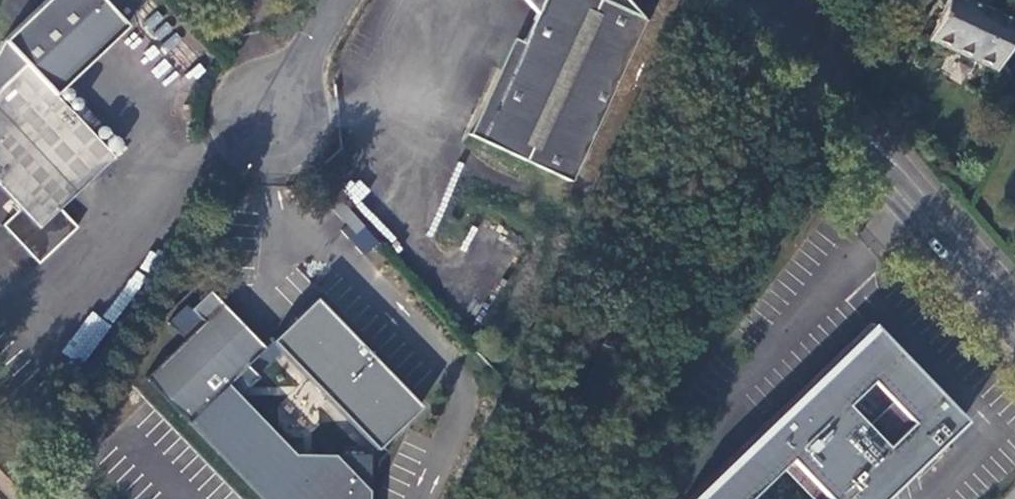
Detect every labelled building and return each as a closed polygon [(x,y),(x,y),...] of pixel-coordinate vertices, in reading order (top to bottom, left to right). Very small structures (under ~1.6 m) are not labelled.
[(76,228),(58,209),(112,157),(54,96),(127,27),(102,0),(46,0),(2,41),(0,45),(0,190),(18,209),(0,225),(0,226),(36,265),(76,228)] [(640,19),(641,18),(625,0),(523,0),(535,13),(477,139),(569,182),(644,21),(640,19)] [(968,0),(945,0),(927,39),(996,70),(1014,29),(1014,21),(968,0)] [(208,291),(189,309),(185,305),(166,323),(182,340),(143,378),(261,498),(367,498),(367,457),(293,456),(232,391),(241,383),(246,388),(257,378),(245,366),(263,349),(208,291)] [(417,408),(315,299),(270,340),(373,450),(417,408)] [(963,426),(876,333),(767,437),(762,431),(689,498),(750,498),(790,462),(824,498),(886,498),(963,426)]
